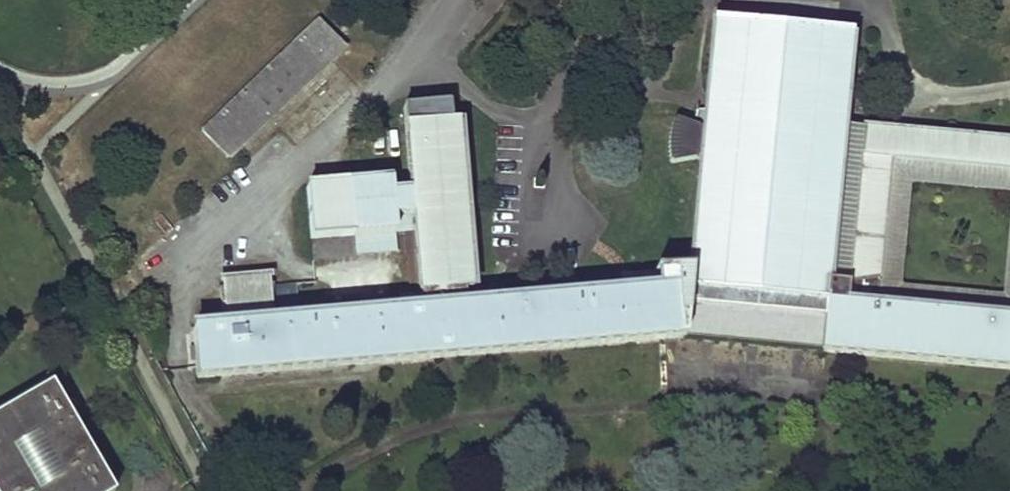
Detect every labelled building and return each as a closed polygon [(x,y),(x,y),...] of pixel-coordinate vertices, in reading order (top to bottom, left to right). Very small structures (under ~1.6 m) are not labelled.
[(203,125),(226,148),(342,40),(319,17),(203,125)] [(845,31),(710,19),(704,104),(695,104),(693,120),(674,116),(670,125),(668,133),(668,143),(669,150),(672,159),(695,156),(687,272),(682,335),(819,350),(838,113),(845,31)] [(224,323),(193,325),(198,375),(682,335),(687,272),(652,274),(652,291),(460,307),(458,293),(465,292),(456,121),(448,121),(446,105),(403,105),(407,178),(305,186),(307,259),(390,253),(388,215),(409,212),(413,310),(266,321),(261,276),(225,278),(224,323)] [(838,113),(819,350),(1009,367),(1009,130),(838,113)] [(48,387),(0,414),(0,490),(107,490),(48,387)]
